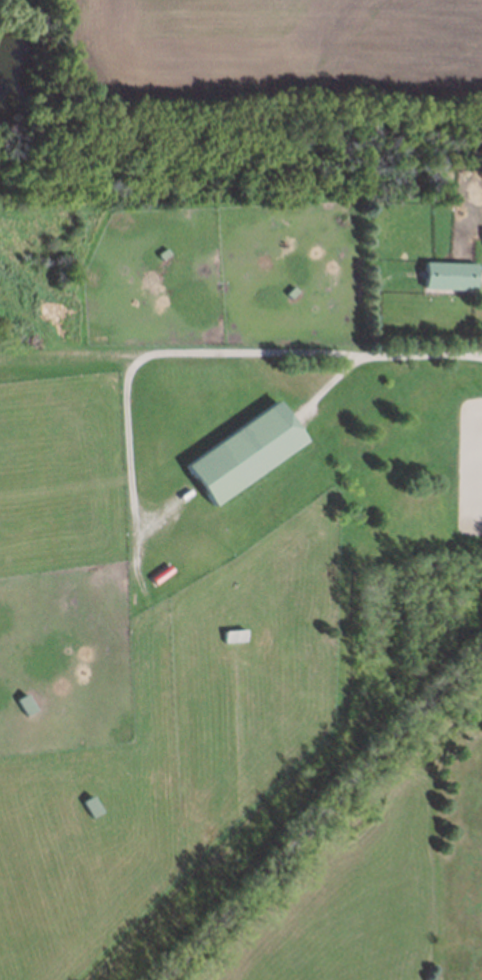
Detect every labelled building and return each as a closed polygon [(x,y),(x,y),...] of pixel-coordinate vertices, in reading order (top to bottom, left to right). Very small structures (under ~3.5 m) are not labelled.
[(155,254),(163,249),(167,255),(159,261),(155,254)] [(423,273),(474,274),(472,299),(423,298),(423,273)] [(284,294),(292,287),(296,292),(289,299),(284,294)] [(184,467),(273,402),(301,440),(211,505),(184,467)] [(223,639),(222,628),(242,626),(243,638),(223,639)] [(14,697),(24,691),(33,706),(24,712),(14,697)] [(79,799),(89,793),(98,809),(88,814),(79,799)]
